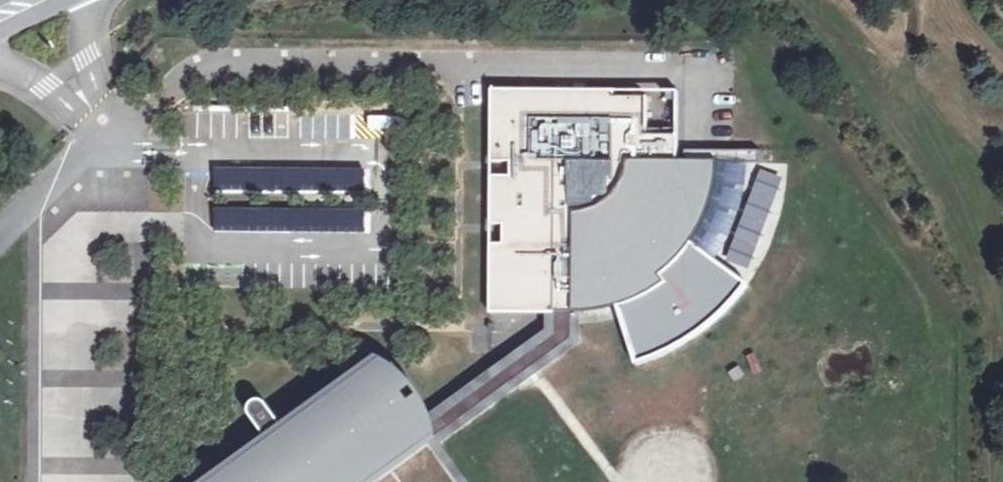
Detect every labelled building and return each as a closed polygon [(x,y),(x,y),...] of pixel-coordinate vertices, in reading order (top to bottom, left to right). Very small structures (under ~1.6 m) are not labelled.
[(492,244),(492,314),(549,313),(555,313),(575,312),(578,312),(598,311),(628,302),(647,294),(666,282),(660,274),(681,255),(694,239),(705,219),(714,192),(718,163),(735,163),(761,163),(760,149),(685,150),(685,160),(678,160),(678,133),(648,133),(648,95),(615,95),(615,89),(491,90),(492,162),(511,162),(511,176),(492,176),(492,224),(505,224),(505,244),(492,244)] [(341,108),(341,139),(396,139),(396,107),(341,108)] [(666,282),(647,294),(628,302),(598,311),(578,312),(575,312),(574,339),(431,442),(460,481),(468,481),(440,443),(579,342),(579,316),(598,317),(623,311),(645,302),(667,289),(686,273),(702,254),(706,248),(715,233),(725,210),(731,186),(735,163),(718,163),(714,192),(705,219),(694,239),(681,255),(660,274),(666,282)] [(749,279),(706,248),(702,254),(686,273),(667,289),(645,302),(623,311),(639,364),(670,353),(703,331),(733,304),(749,279)] [(422,429),(431,442),(574,339),(575,312),(555,313),(554,334),(429,424),(422,429)] [(381,359),(375,363),(422,429),(429,424),(554,334),(555,313),(549,313),(549,332),(426,421),(381,359)] [(268,438),(208,481),(460,481),(431,442),(422,429),(375,363),(285,426),(268,438)] [(251,413),(253,417),(268,438),(285,426),(269,405),(264,401),(259,401),(255,403),(252,406),(251,409),(251,413)]
